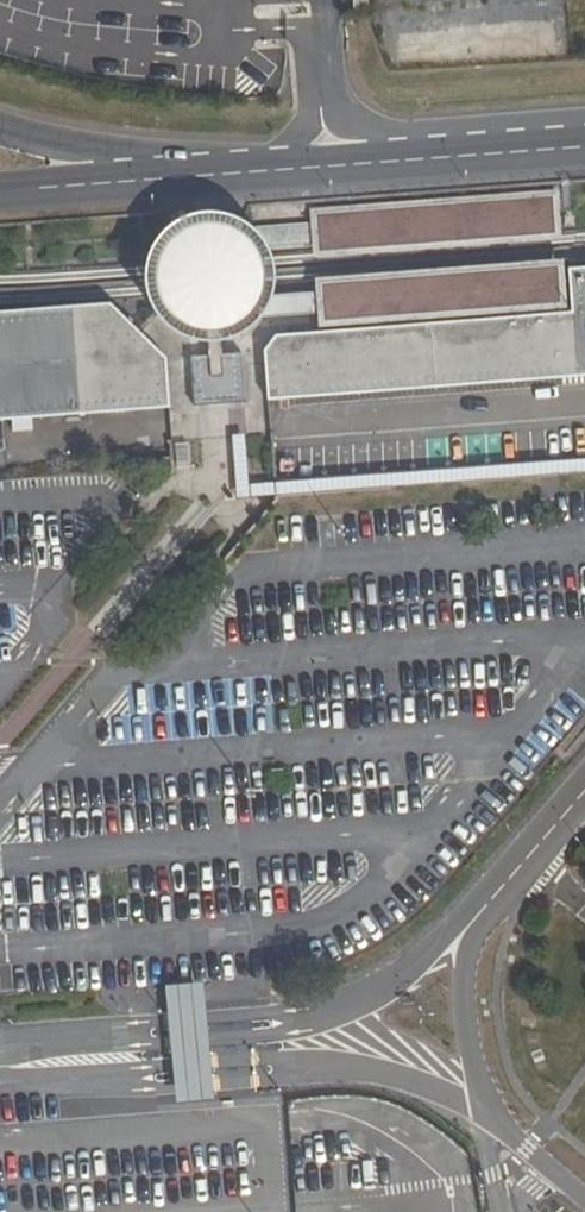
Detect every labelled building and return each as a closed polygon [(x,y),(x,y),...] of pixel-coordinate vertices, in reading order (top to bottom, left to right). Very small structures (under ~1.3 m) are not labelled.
[(227,339),(243,332),(253,325),(261,316),(317,313),(317,326),(566,308),(563,259),(314,277),(315,292),(272,295),(274,284),(274,280),(274,267),(273,263),(269,251),(268,248),(312,245),(312,258),(562,238),(558,189),(310,209),(311,224),(251,227),(241,220),(231,215),(219,212),(209,211),(199,212),(192,214),(182,217),(174,221),(168,226),(160,233),(151,246),(148,254),(145,263),(144,270),(144,275),(144,278),(145,287),(146,292),(147,297),(150,304),(155,313),(160,319),(166,326),(173,331),(183,336),(196,340),(207,342),(208,355),(189,356),(194,406),(236,403),(245,402),(241,352),(221,354),(221,341),(227,339)] [(268,400),(584,376),(584,268),(569,269),(571,312),(275,335),(264,350),(268,400)] [(0,311),(0,420),(169,407),(166,358),(109,303),(0,311)]
